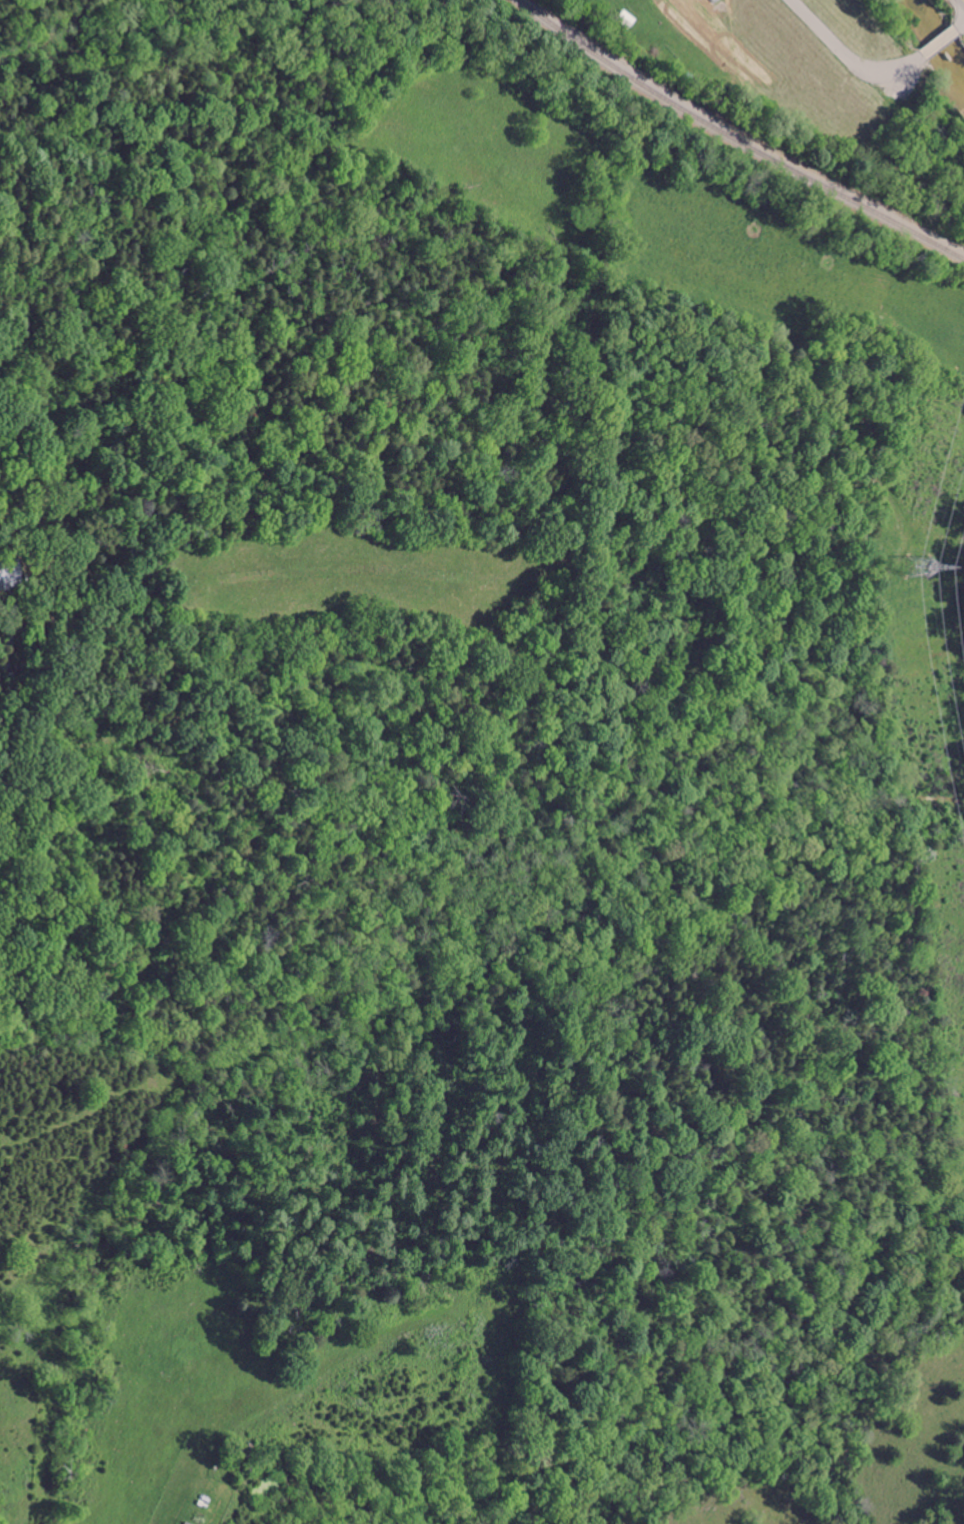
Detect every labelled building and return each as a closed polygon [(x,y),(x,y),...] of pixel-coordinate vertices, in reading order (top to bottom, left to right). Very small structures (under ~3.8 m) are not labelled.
[(245,1517),(229,1510),(222,1523),(241,1523),(245,1517)]
